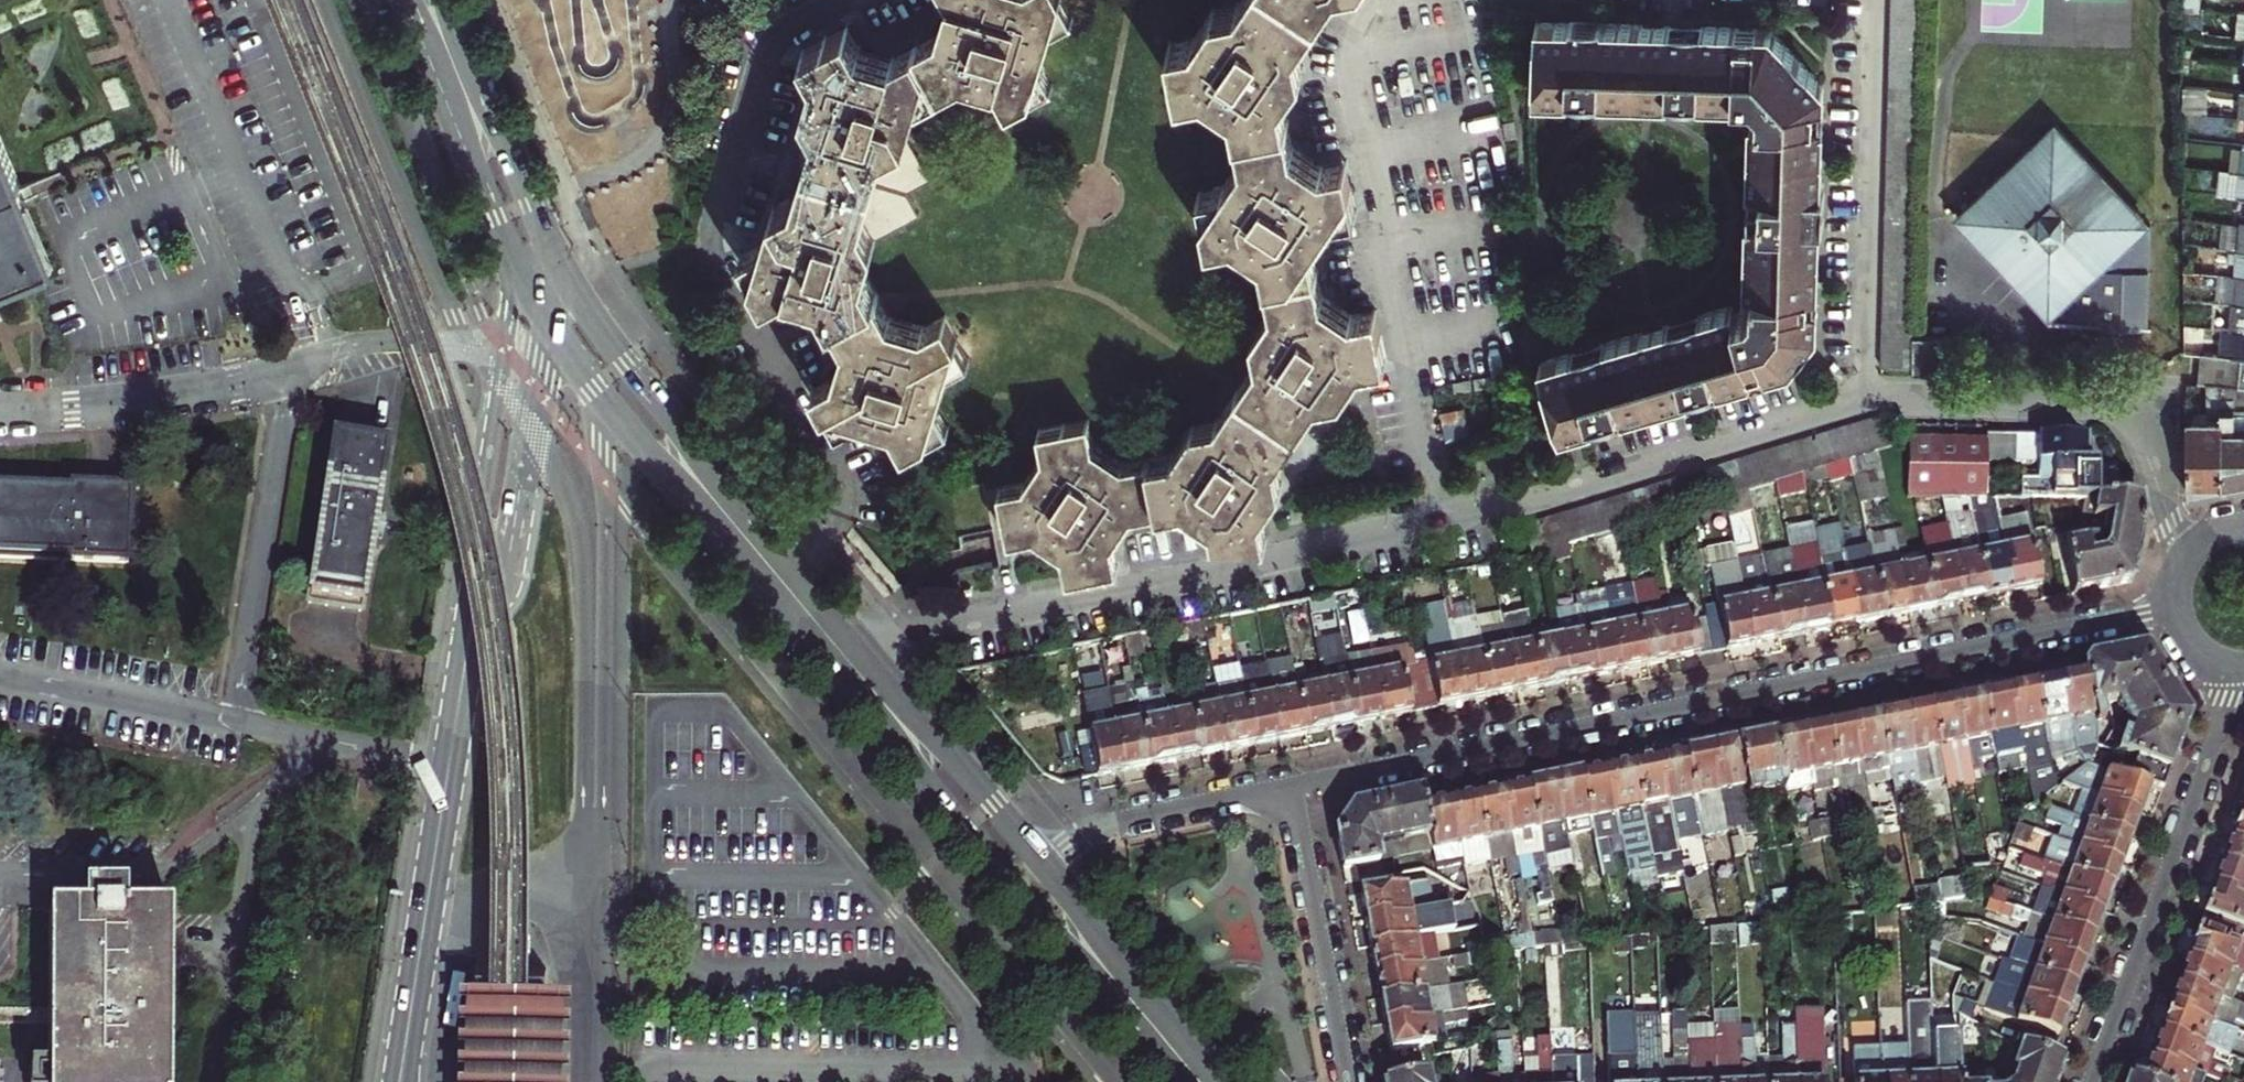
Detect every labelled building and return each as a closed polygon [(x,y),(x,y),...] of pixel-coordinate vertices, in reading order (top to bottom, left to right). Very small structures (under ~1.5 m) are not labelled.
[(1051,32),(1074,20),(1063,0),(948,0),(944,14),(938,32),(894,56),(859,46),(847,25),(804,48),(814,70),(805,104),(816,126),(796,195),(774,207),(764,242),(742,253),(766,298),(789,286),(820,295),(831,316),(844,340),(840,356),(835,376),(814,387),(837,431),(859,419),(893,430),(905,451),(950,427),(939,405),(949,372),(970,360),(946,316),(925,327),(906,321),(891,316),(879,295),(866,272),(877,239),(920,215),(908,192),(931,180),(907,135),(917,103),(943,89),(963,78),(980,83),(997,87),(1008,109),(1054,85),(1042,63),(1051,32)] [(995,486),(1005,537),(1031,532),(1046,542),(1059,551),(1064,576),(1112,567),(1108,543),(1127,513),(1179,504),(1208,524),(1213,547),(1263,538),(1258,513),(1267,500),(1277,484),(1273,461),(1294,428),(1313,400),(1338,395),(1347,381),(1357,366),(1382,361),(1372,311),(1347,316),(1319,296),(1309,245),(1319,231),(1328,217),(1353,212),(1343,162),(1320,166),(1291,146),(1281,96),(1301,67),(1297,42),(1314,15),(1324,0),(1237,0),(1235,3),(1212,7),(1192,36),(1167,41),(1176,91),(1202,86),(1231,106),(1240,156),(1220,185),(1196,189),(1206,239),(1229,235),(1260,256),(1269,305),(1250,334),(1254,358),(1235,387),(1213,420),(1190,424),(1171,453),(1118,463),(1089,443),(1085,419),(1034,428),(1039,452),(1019,482),(995,486)] [(1925,0),(1889,0),(1879,365),(1909,367),(1911,335),(1911,330),(1925,0)] [(2180,5),(2179,16),(2197,18),(2198,7),(2196,7),(2180,5)] [(1825,87),(1772,29),(1759,28),(1758,38),(1739,37),(1740,28),(1703,27),(1703,36),(1687,35),(1673,35),(1674,26),(1604,24),(1603,32),(1589,32),(1574,32),(1574,24),(1541,23),(1537,94),(1583,95),(1651,97),(1738,100),(1738,92),(1755,93),(1759,116),(1753,116),(1752,143),(1746,262),(1745,285),(1751,285),(1751,301),(1732,311),(1730,305),(1696,315),(1698,323),(1669,331),(1666,323),(1654,327),(1600,343),(1602,351),(1573,359),(1571,351),(1538,361),(1558,428),(1574,423),(1592,418),(1691,390),(1751,373),(1749,364),(1761,362),(1763,369),(1788,362),(1815,327),(1816,301),(1807,301),(1808,289),(1816,289),(1819,218),(1811,218),(1812,204),(1812,188),(1821,188),(1824,119),(1816,119),(1816,101),(1825,101),(1825,87)] [(1759,28),(1740,28),(1739,37),(1758,38),(1759,28)] [(2182,47),(2181,57),(2200,59),(2201,49),(2182,47)] [(2182,111),(2204,113),(2207,87),(2185,85),(2182,111)] [(1816,101),(1816,119),(1824,119),(1824,112),(1825,101),(1816,101)] [(2203,124),(2204,113),(2182,111),(2181,121),(2203,124)] [(2243,144),(2243,117),(2238,117),(2234,116),(2231,143),(2237,143),(2243,144)] [(2052,322),(2053,330),(2151,328),(2149,225),(2145,225),(2142,223),(2144,220),(2050,126),(1954,221),(1953,223),(2052,322)] [(50,268),(0,139),(0,288),(50,268)] [(2237,143),(2234,170),(2239,170),(2243,171),(2243,144),(2237,143)] [(2201,166),(2202,156),(2184,154),(2183,164),(2201,166)] [(2236,196),(2239,170),(2234,170),(2221,168),(2218,195),(2236,196)] [(2194,219),(2185,219),(2184,230),(2194,231),(2194,219)] [(2227,249),(2236,250),(2239,224),(2223,222),(2220,248),(2227,249)] [(2236,250),(2227,249),(2224,275),(2236,277),(2243,278),(2243,250),(2236,250)] [(2233,303),(2236,277),(2224,275),(2218,275),(2216,301),(2233,303)] [(2243,304),(2243,278),(2236,277),(2233,303),(2243,304)] [(1816,289),(1808,289),(1807,301),(1816,301),(1816,296),(1816,289)] [(2233,303),(2231,328),(2243,330),(2243,328),(2243,304),(2233,303)] [(1909,367),(1909,374),(1947,375),(1947,336),(1911,335),(1909,367)] [(2200,489),(2221,485),(2223,382),(2235,383),(2237,383),(2240,356),(2201,352),(2198,381),(2207,382),(2207,410),(2207,418),(2188,418),(2186,418),(2187,492),(2200,489)] [(1749,364),(1751,373),(1757,371),(1763,369),(1761,362),(1749,364)] [(1486,375),(1470,378),(1472,388),(1488,385),(1486,375)] [(1466,379),(1450,383),(1452,392),(1468,389),(1466,379)] [(2235,406),(2235,383),(2223,382),(2221,485),(2240,482),(2243,481),(2243,407),(2235,406)] [(1893,444),(1885,416),(1734,461),(1522,526),(1530,554),(1893,444)] [(390,439),(335,430),(310,603),(364,612),(390,439)] [(2084,437),(1984,436),(1983,442),(1983,461),(2034,462),(2084,462),(2084,437)] [(1983,461),(1983,442),(1908,441),(1908,497),(1938,497),(1965,497),(1983,497),(1983,461)] [(1884,496),(1875,451),(1849,459),(1858,502),(1884,496)] [(1840,461),(1825,466),(1827,475),(1843,470),(1840,461)] [(2017,498),(2094,499),(2095,463),(2084,462),(2034,462),(2033,480),(2017,480),(2017,498)] [(1799,474),(1800,484),(1827,475),(1825,466),(1799,474)] [(1799,474),(1773,482),(1777,502),(1803,496),(1800,484),(1799,474)] [(969,478),(950,482),(952,488),(971,484),(969,478)] [(72,491),(0,489),(0,561),(129,565),(131,487),(85,485),(73,485),(72,491)] [(1752,514),(1747,490),(1723,497),(1727,521),(1752,514)] [(1986,597),(1965,497),(1938,497),(1949,547),(1952,546),(1954,553),(1947,554),(1948,559),(1954,558),(1959,580),(1953,581),(1958,603),(1973,600),(1986,597)] [(1997,517),(1993,498),(1983,497),(1965,497),(1986,597),(1998,595),(2009,592),(2005,570),(2010,569),(2005,548),(1999,549),(1998,544),(2005,542),(2004,536),(2001,537),(1997,519),(1997,517)] [(2062,545),(2072,594),(2131,582),(2137,545),(2144,500),(2094,499),(2094,519),(2106,519),(2102,537),(2062,545)] [(2009,592),(2012,592),(2023,589),(2039,586),(2024,514),(1997,519),(2001,537),(2004,536),(2005,542),(1998,544),(1999,549),(2005,548),(2010,569),(2005,570),(2009,592)] [(1813,546),(1810,530),(1809,524),(1783,529),(1787,551),(1813,546)] [(1841,550),(1836,525),(1810,530),(1813,546),(1830,629),(1843,626),(1854,624),(1850,602),(1855,601),(1850,579),(1844,580),(1843,576),(1850,574),(1848,568),(1845,568),(1841,550)] [(1899,529),(1891,530),(1895,549),(1903,548),(1899,529)] [(1895,549),(1891,530),(1865,536),(1867,545),(1881,618),(1893,616),(1905,613),(1901,592),(1906,591),(1902,569),(1895,570),(1894,565),(1901,564),(1900,557),(1897,558),(1895,549)] [(1570,557),(1567,545),(1556,548),(1542,552),(1544,563),(1544,565),(1570,557)] [(1881,618),(1867,545),(1841,550),(1845,568),(1848,568),(1850,574),(1843,576),(1844,580),(1850,579),(1855,601),(1850,602),(1854,624),(1869,621),(1881,618)] [(1709,566),(1735,560),(1732,546),(1706,552),(1709,566)] [(1797,613),(1801,635),(1816,632),(1830,629),(1813,546),(1787,551),(1793,579),(1797,578),(1798,585),(1791,586),(1792,591),(1798,590),(1802,612),(1797,613)] [(1922,553),(1933,608),(1943,606),(1958,603),(1953,581),(1959,580),(1954,558),(1948,559),(1947,554),(1954,553),(1952,546),(1949,547),(1922,553)] [(1903,548),(1895,549),(1897,558),(1900,557),(1905,556),(1903,548)] [(1761,557),(1778,639),(1789,637),(1801,635),(1797,613),(1802,612),(1798,590),(1792,591),(1791,586),(1798,585),(1797,578),(1793,579),(1787,551),(1761,557)] [(1527,568),(1544,563),(1542,552),(1524,558),(1527,568)] [(1901,592),(1905,613),(1922,610),(1933,608),(1922,553),(1905,556),(1900,557),(1901,564),(1894,565),(1895,570),(1902,569),(1906,591),(1901,592)] [(1766,642),(1778,639),(1761,557),(1736,562),(1742,589),(1745,589),(1746,595),(1739,597),(1740,602),(1746,600),(1751,622),(1745,623),(1750,645),(1766,642)] [(1736,562),(1735,560),(1709,566),(1717,605),(1726,650),(1739,647),(1750,645),(1745,623),(1751,622),(1746,600),(1740,602),(1739,597),(1746,595),(1745,589),(1742,589),(1736,562)] [(1506,563),(1490,566),(1492,577),(1508,573),(1506,563)] [(1490,566),(1473,570),(1475,580),(1492,577),(1490,566)] [(1659,663),(1669,661),(1664,640),(1670,639),(1665,617),(1659,618),(1658,613),(1665,611),(1664,605),(1661,606),(1659,595),(1656,581),(1630,587),(1633,602),(1646,666),(1659,663)] [(1359,592),(1332,598),(1334,608),(1361,603),(1359,592)] [(1604,592),(1578,597),(1578,599),(1581,612),(1583,621),(1594,676),(1605,674),(1617,672),(1613,650),(1618,649),(1614,627),(1608,629),(1607,623),(1613,622),(1612,615),(1609,616),(1607,607),(1604,592)] [(1665,593),(1659,595),(1661,606),(1664,605),(1665,611),(1658,613),(1659,618),(1665,617),(1670,639),(1664,640),(1669,661),(1671,661),(1683,659),(1698,656),(1691,622),(1686,601),(1667,605),(1665,593)] [(1309,614),(1335,609),(1334,608),(1332,598),(1307,603),(1309,613),(1309,614)] [(1443,600),(1418,605),(1419,609),(1444,603),(1443,600)] [(1633,602),(1607,607),(1609,616),(1612,615),(1613,622),(1607,623),(1608,629),(1614,627),(1618,649),(1613,650),(1617,672),(1620,671),(1635,668),(1646,666),(1633,602)] [(1307,603),(1290,606),(1292,616),(1309,613),(1307,603)] [(1445,609),(1444,603),(1419,609),(1428,653),(1439,708),(1452,705),(1461,703),(1457,682),(1462,681),(1458,658),(1452,660),(1451,655),(1457,653),(1456,647),(1453,648),(1446,612),(1445,609)] [(1726,650),(1717,605),(1703,608),(1705,619),(1712,653),(1726,650)] [(1473,618),(1471,606),(1446,612),(1453,648),(1456,647),(1457,653),(1451,655),(1452,660),(1458,658),(1462,681),(1457,682),(1461,703),(1464,702),(1481,699),(1490,697),(1478,642),(1476,630),(1473,618)] [(1531,632),(1527,611),(1500,616),(1501,624),(1504,637),(1508,636),(1509,643),(1502,644),(1504,649),(1509,648),(1514,670),(1508,671),(1513,693),(1531,689),(1542,687),(1531,632)] [(1182,612),(1166,615),(1167,625),(1184,622),(1182,612)] [(1473,618),(1476,630),(1501,624),(1500,616),(1499,612),(1473,618)] [(1577,613),(1555,617),(1556,626),(1560,626),(1561,632),(1554,634),(1555,639),(1562,638),(1566,660),(1561,661),(1565,682),(1568,682),(1580,679),(1594,676),(1583,621),(1581,612),(1577,613)] [(1240,627),(1257,623),(1255,613),(1238,617),(1240,627)] [(1705,619),(1691,622),(1698,656),(1712,653),(1705,619)] [(1219,620),(1203,624),(1205,634),(1221,631),(1219,620)] [(1501,624),(1476,630),(1478,642),(1490,697),(1502,695),(1513,693),(1508,671),(1514,670),(1509,648),(1504,649),(1502,644),(1509,643),(1508,636),(1504,637),(1501,624)] [(1531,632),(1542,687),(1555,684),(1565,682),(1561,661),(1566,660),(1562,638),(1555,639),(1554,634),(1561,632),(1560,626),(1556,626),(1531,632)] [(1319,640),(1317,633),(1313,633),(1321,674),(1324,674),(1325,679),(1318,681),(1320,687),(1326,686),(1330,707),(1325,708),(1329,730),(1347,726),(1358,724),(1345,661),(1340,636),(1319,640)] [(1099,644),(1101,655),(1117,651),(1115,641),(1099,644)] [(2118,702),(2124,715),(2150,699),(2149,695),(2168,682),(2146,647),(2120,652),(2090,658),(2086,666),(2087,673),(2097,723),(2106,722),(2102,705),(2118,702)] [(1413,656),(1411,648),(1396,651),(1409,714),(1424,711),(1413,656)] [(1409,714),(1396,651),(1371,656),(1373,664),(1377,663),(1378,669),(1371,671),(1372,676),(1378,675),(1382,696),(1377,697),(1382,720),(1397,717),(1409,714)] [(1439,708),(1428,653),(1413,656),(1424,711),(1439,708)] [(1265,661),(1269,685),(1273,684),(1295,680),(1290,656),(1265,661)] [(1371,656),(1345,661),(1358,724),(1371,722),(1382,720),(1377,697),(1382,696),(1378,675),(1372,676),(1371,671),(1378,669),(1377,663),(1373,664),(1371,656)] [(2067,728),(2069,734),(2071,733),(2098,728),(2097,723),(2087,673),(2076,675),(2063,678),(2067,699),(2062,700),(2066,722),(2072,721),(2074,727),(2067,728)] [(1295,680),(1306,735),(1320,732),(1329,730),(1325,708),(1330,707),(1326,686),(1320,687),(1318,681),(1325,679),(1324,674),(1321,674),(1295,680)] [(2045,738),(2069,734),(2067,728),(2074,727),(2072,721),(2066,722),(2062,700),(2067,699),(2063,678),(2061,679),(2052,680),(2035,684),(2045,738)] [(1274,718),(1279,740),(1281,740),(1295,737),(1306,735),(1295,680),(1273,684),(1274,690),(1268,691),(1269,697),(1274,696),(1279,717),(1274,718)] [(1241,748),(1255,745),(1243,690),(1242,682),(1215,688),(1217,695),(1220,695),(1221,701),(1214,702),(1215,708),(1222,706),(1227,728),(1221,729),(1226,751),(1241,748)] [(2150,699),(2124,715),(2130,726),(2133,728),(2126,748),(2120,746),(2118,753),(2169,771),(2178,748),(2190,717),(2168,682),(2149,695),(2150,699)] [(1270,742),(1279,740),(1274,718),(1279,717),(1274,696),(1269,697),(1268,691),(1274,690),(1273,684),(1269,685),(1243,690),(1255,745),(1270,742)] [(2045,738),(2035,684),(2023,686),(2012,688),(2016,709),(2010,710),(2015,733),(2020,732),(2021,737),(2015,739),(2016,744),(2019,744),(2025,770),(2026,774),(2052,769),(2045,738)] [(1998,691),(1983,694),(1991,737),(2014,732),(2015,739),(2021,737),(2020,732),(2015,733),(2010,710),(2016,709),(2012,688),(2009,689),(1998,691)] [(1991,737),(1983,694),(1974,696),(1959,699),(1963,720),(1958,721),(1962,743),(1968,742),(1969,748),(1963,749),(1964,755),(1968,754),(1971,773),(1978,772),(1976,760),(1996,756),(1994,749),(1991,737)] [(1215,753),(1226,751),(1221,729),(1227,728),(1222,706),(1215,708),(1214,702),(1221,701),(1220,695),(1217,695),(1191,700),(1202,755),(1215,753)] [(1112,708),(1110,697),(1083,702),(1085,714),(1112,708)] [(1948,701),(1930,705),(1942,765),(1944,774),(1947,787),(1973,782),(1971,773),(1968,754),(1964,755),(1963,749),(1969,748),(1968,742),(1962,743),(1958,721),(1963,720),(1959,699),(1948,701)] [(1188,758),(1202,755),(1191,700),(1169,705),(1170,711),(1163,712),(1164,718),(1170,717),(1174,738),(1169,739),(1173,761),(1176,761),(1188,758)] [(1139,711),(1150,766),(1166,763),(1173,761),(1169,739),(1174,738),(1170,717),(1164,718),(1163,712),(1170,711),(1169,705),(1165,706),(1139,711)] [(1942,765),(1930,705),(1919,707),(1907,709),(1912,731),(1906,732),(1910,754),(1916,753),(1917,758),(1911,760),(1912,765),(1915,765),(1916,771),(1942,765)] [(1112,708),(1085,714),(1098,776),(1112,773),(1121,772),(1117,749),(1123,748),(1119,727),(1113,728),(1112,723),(1118,721),(1117,715),(1114,716),(1112,708)] [(1912,731),(1907,709),(1897,712),(1879,715),(1892,784),(1917,779),(1916,771),(1915,765),(1912,765),(1911,760),(1917,758),(1916,753),(1910,754),(1906,732),(1912,731)] [(1117,749),(1121,772),(1124,771),(1141,768),(1150,766),(1139,711),(1117,715),(1118,721),(1112,723),(1113,728),(1119,727),(1123,748),(1117,749)] [(1892,784),(1879,715),(1868,718),(1856,720),(1860,741),(1855,742),(1860,764),(1865,763),(1867,769),(1860,770),(1862,775),(1864,775),(1867,789),(1892,784)] [(1860,741),(1856,720),(1842,723),(1827,726),(1839,786),(1841,795),(1853,792),(1867,790),(1867,789),(1864,775),(1862,775),(1860,770),(1867,769),(1865,763),(1860,764),(1855,742),(1860,741)] [(1839,786),(1827,726),(1817,728),(1804,730),(1808,752),(1803,753),(1807,774),(1813,773),(1814,779),(1808,781),(1809,786),(1812,785),(1813,792),(1839,786)] [(1808,752),(1804,730),(1793,732),(1774,736),(1785,788),(1785,791),(1809,786),(1808,781),(1814,779),(1813,773),(1807,774),(1803,753),(1808,752)] [(2014,732),(1991,737),(1994,749),(1996,756),(1999,774),(2025,770),(2019,744),(2016,744),(2015,739),(2014,732)] [(1737,744),(1747,796),(1785,788),(1774,736),(1759,739),(1737,744)] [(2082,738),(2073,740),(2074,745),(2077,760),(2081,757),(2085,754),(2082,738)] [(1747,796),(1737,744),(1727,746),(1714,748),(1718,770),(1713,771),(1717,793),(1723,792),(1724,798),(1718,799),(1719,804),(1722,804),(1727,828),(1743,825),(1745,834),(1756,831),(1747,796)] [(2068,767),(2077,760),(2074,745),(2064,747),(2068,767)] [(1718,770),(1714,748),(1711,749),(1702,751),(1685,754),(1701,834),(1702,835),(1727,829),(1727,828),(1722,804),(1719,804),(1718,799),(1724,798),(1723,792),(1717,793),(1713,771),(1718,770)] [(1701,834),(1685,754),(1674,756),(1662,759),(1667,781),(1661,782),(1665,803),(1671,802),(1672,808),(1666,810),(1667,815),(1670,814),(1675,840),(1701,834)] [(1667,781),(1662,759),(1659,759),(1649,762),(1633,765),(1655,867),(1656,873),(1656,876),(1682,872),(1675,840),(1670,814),(1667,815),(1666,810),(1672,808),(1671,802),(1665,803),(1661,782),(1667,781)] [(1655,867),(1633,765),(1625,767),(1610,769),(1614,791),(1609,792),(1614,814),(1619,813),(1621,819),(1614,820),(1616,825),(1618,824),(1622,842),(1632,888),(1642,886),(1640,876),(1639,871),(1655,867)] [(1942,765),(1916,771),(1917,779),(1920,793),(1933,791),(1931,777),(1944,774),(1942,765)] [(1614,791),(1610,769),(1607,770),(1596,772),(1581,775),(1592,830),(1603,883),(1615,881),(1608,845),(1622,842),(1618,824),(1616,825),(1614,820),(1621,819),(1619,813),(1614,814),(1609,792),(1614,791)] [(2148,788),(2097,769),(2088,791),(2094,793),(2091,799),(2097,801),(2099,796),(2120,803),(2118,809),(2138,816),(2144,799),(2148,788)] [(1562,831),(1563,836),(1566,835),(1592,830),(1581,775),(1572,777),(1558,780),(1562,801),(1557,802),(1561,825),(1567,823),(1569,830),(1562,831)] [(2061,784),(2081,792),(2085,783),(2070,777),(2061,784)] [(1529,786),(1538,829),(1560,825),(1562,836),(1563,836),(1562,831),(1569,830),(1567,823),(1561,825),(1557,802),(1562,801),(1558,780),(1555,780),(1546,782),(1529,786)] [(1974,786),(1973,782),(1947,787),(1948,792),(1974,786)] [(1538,829),(1529,786),(1521,787),(1506,790),(1510,812),(1504,813),(1508,835),(1515,834),(1517,840),(1509,841),(1510,846),(1513,846),(1519,874),(1519,876),(1534,873),(1539,897),(1551,894),(1545,863),(1538,829)] [(1933,791),(1920,793),(1922,802),(1923,805),(1943,801),(1940,789),(1933,791)] [(1493,793),(1477,796),(1490,861),(1504,858),(1508,876),(1511,875),(1519,874),(1513,846),(1510,846),(1509,841),(1517,840),(1515,834),(1508,835),(1504,813),(1510,812),(1506,790),(1493,793)] [(1869,802),(1867,790),(1853,792),(1857,814),(1871,811),(1869,802)] [(1978,808),(1975,791),(1965,793),(1969,810),(1978,808)] [(2079,818),(2130,837),(2134,827),(2138,816),(2118,809),(2120,803),(2099,796),(2097,801),(2091,799),(2094,793),(2088,791),(2087,794),(2079,818)] [(1336,832),(1343,869),(1356,867),(1379,863),(1385,869),(1435,859),(1426,807),(1423,793),(1393,799),(1354,806),(1336,832)] [(1490,861),(1477,796),(1468,798),(1454,801),(1458,822),(1451,823),(1456,846),(1462,844),(1464,850),(1457,852),(1458,857),(1461,856),(1464,870),(1465,874),(1491,868),(1490,861)] [(1874,830),(1884,828),(1878,800),(1869,802),(1871,811),(1874,830)] [(1426,807),(1435,859),(1438,876),(1464,870),(1461,856),(1458,857),(1457,852),(1464,850),(1462,844),(1456,846),(1451,823),(1458,822),(1454,801),(1444,803),(1426,807)] [(1912,804),(1916,821),(1925,819),(1923,805),(1922,802),(1912,804)] [(2062,828),(2058,839),(2069,844),(2070,841),(2076,843),(2073,849),(2079,851),(2081,845),(2102,852),(2099,858),(2120,866),(2125,851),(2130,837),(2079,818),(2051,807),(2045,822),(2062,828)] [(2241,812),(2236,825),(2231,838),(2230,840),(2243,845),(2243,814),(2241,812)] [(1827,817),(1819,819),(1819,821),(1820,825),(1829,824),(1827,817)] [(1820,825),(1819,821),(1808,823),(1812,842),(1823,840),(1820,825)] [(1832,838),(1829,824),(1820,825),(1823,840),(1832,838)] [(2029,839),(2033,830),(2017,824),(2014,833),(2029,839)] [(1538,829),(1545,863),(1571,857),(1566,835),(1563,836),(1562,836),(1560,825),(1538,829)] [(2058,839),(2049,836),(2040,861),(2112,887),(2117,875),(2120,866),(2099,858),(2102,852),(2081,845),(2079,851),(2073,849),(2076,843),(2070,841),(2069,844),(2058,839)] [(1740,837),(1730,839),(1733,858),(1744,856),(1740,837)] [(2222,862),(2243,870),(2243,845),(2230,840),(2227,849),(2222,862)] [(2040,861),(2025,855),(2020,867),(2046,876),(2040,891),(2050,894),(2052,891),(2057,893),(2055,899),(2060,901),(2062,895),(2083,903),(2081,908),(2102,916),(2109,897),(2112,887),(2040,861)] [(1587,887),(1581,857),(1571,859),(1577,889),(1587,887)] [(2222,862),(2218,874),(2214,885),(2234,893),(2232,898),(2243,903),(2243,870),(2222,862)] [(1656,873),(1655,867),(1639,871),(1640,876),(1656,873)] [(1519,876),(1519,874),(1511,875),(1523,934),(1532,933),(1524,900),(1520,882),(1519,876)] [(1394,876),(1360,882),(1362,894),(1399,887),(1394,876)] [(1465,876),(1452,878),(1454,887),(1469,894),(1467,884),(1465,876)] [(1530,880),(1520,882),(1524,900),(1534,898),(1530,880)] [(1399,887),(1362,894),(1364,905),(1366,918),(1388,914),(1389,919),(1410,915),(1410,909),(1415,908),(1416,914),(1422,913),(1422,910),(1451,905),(1454,904),(1453,895),(1432,899),(1429,882),(1399,887)] [(1476,882),(1467,884),(1469,894),(1480,899),(1476,882)] [(1959,885),(1939,890),(1942,904),(1963,901),(1959,885)] [(2213,887),(2208,900),(2203,913),(2239,927),(2236,935),(2242,937),(2243,931),(2243,903),(2232,898),(2234,893),(2214,885),(2213,887)] [(2005,892),(1995,888),(1991,900),(2001,904),(2005,892)] [(1942,904),(1939,890),(1913,895),(1915,907),(1942,904)] [(2050,894),(2040,891),(2032,915),(2094,937),(2099,924),(2102,916),(2081,908),(2083,903),(2062,895),(2060,901),(2055,899),(2057,893),(2052,891),(2050,894)] [(63,1028),(63,1081),(55,1081),(184,1081),(185,913),(140,913),(140,893),(100,893),(100,912),(65,912),(64,1013),(0,1013),(0,1028),(63,1028)] [(1388,914),(1366,918),(1369,933),(1372,946),(1426,936),(1455,931),(1451,905),(1422,910),(1422,913),(1416,914),(1415,908),(1410,909),(1410,915),(1389,919),(1388,914)] [(1720,924),(1717,908),(1707,910),(1710,926),(1720,924)] [(2028,925),(2022,940),(2032,944),(2033,941),(2039,943),(2037,949),(2042,951),(2044,945),(2064,953),(2063,958),(2084,965),(2090,947),(2094,937),(2032,915),(2016,909),(2012,919),(2028,925)] [(2197,931),(2233,944),(2236,935),(2239,927),(2203,913),(2201,920),(2197,931)] [(1834,918),(1835,931),(1854,930),(1853,917),(1834,918)] [(1949,920),(1928,918),(1928,932),(1943,937),(1949,920)] [(1759,924),(1738,926),(1739,947),(1760,946),(1759,924)] [(1992,938),(1995,930),(1981,925),(1978,933),(1992,938)] [(1735,927),(1708,929),(1709,946),(1735,945),(1735,927)] [(2022,940),(1995,930),(1992,938),(2015,946),(2009,962),(2076,987),(2081,972),(2084,965),(2063,958),(2064,953),(2044,945),(2042,951),(2037,949),(2039,943),(2033,941),(2032,944),(2022,940)] [(2197,931),(2194,939),(2187,956),(2187,958),(2207,965),(2209,961),(2230,968),(2228,973),(2233,975),(2235,969),(2242,972),(2241,975),(2243,976),(2243,938),(2242,937),(2236,935),(2233,944),(2197,931)] [(1934,962),(1943,937),(1928,932),(1929,960),(1934,962)] [(1532,934),(1532,933),(1523,934),(1505,939),(1508,950),(1535,948),(1532,934)] [(1559,934),(1532,934),(1535,948),(1546,947),(1562,945),(1559,934)] [(1426,936),(1372,946),(1374,959),(1376,971),(1398,967),(1398,972),(1420,968),(1419,962),(1425,961),(1426,967),(1432,965),(1431,962),(1426,936)] [(1631,938),(1615,939),(1616,953),(1632,952),(1631,938)] [(1450,959),(1466,956),(1485,953),(1483,942),(1447,949),(1449,959),(1450,959)] [(1546,947),(1546,957),(1565,955),(1564,951),(1564,945),(1562,945),(1546,947)] [(1520,950),(1503,951),(1504,971),(1520,971),(1520,950)] [(1485,953),(1466,956),(1468,965),(1477,963),(1487,961),(1485,953)] [(1539,964),(1539,954),(1523,955),(1524,965),(1539,964)] [(1450,959),(1452,968),(1468,965),(1466,956),(1450,959)] [(2207,965),(2187,958),(2184,966),(2179,980),(2231,1000),(2241,975),(2242,972),(2235,969),(2233,975),(2228,973),(2230,968),(2209,961),(2207,965)] [(1379,986),(1381,998),(1443,987),(1440,970),(1444,969),(1446,968),(1445,960),(1431,962),(1432,965),(1426,967),(1425,961),(1419,962),(1420,968),(1398,972),(1398,967),(1376,971),(1379,986)] [(2044,1007),(2066,1015),(2074,993),(2076,987),(2009,962),(2002,960),(1992,985),(2014,993),(2015,990),(2021,993),(2019,999),(2024,1000),(2026,995),(2046,1002),(2044,1007)] [(1487,961),(1477,963),(1480,980),(1490,978),(1487,961)] [(2243,1022),(2243,1005),(2231,1000),(2179,980),(2175,989),(2170,1003),(2191,1011),(2189,1015),(2210,1023),(2211,1019),(2216,1021),(2214,1027),(2221,1029),(2222,1026),(2230,1029),(2234,1018),(2243,1022)] [(2062,1026),(2066,1015),(2044,1007),(2046,1002),(2026,995),(2024,1000),(2019,999),(2021,993),(2015,990),(2014,993),(1992,985),(1984,981),(1975,1005),(2030,1026),(2022,1048),(2050,1058),(2062,1026)] [(1447,986),(1452,1012),(1467,1010),(1468,1009),(1464,983),(1447,986)] [(1443,987),(1381,998),(1384,1012),(1386,1022),(1407,1018),(1408,1023),(1430,1019),(1429,1014),(1435,1012),(1436,1019),(1441,1017),(1441,1015),(1452,1012),(1447,986),(1443,987)] [(1952,997),(1949,1007),(1961,1014),(1965,1002),(1952,997)] [(1905,1004),(1906,1045),(1908,1081),(1937,1081),(1937,1078),(1935,1078),(1933,1034),(1932,1003),(1905,1004)] [(2227,1055),(2236,1031),(2230,1029),(2222,1026),(2221,1029),(2214,1027),(2216,1021),(2211,1019),(2210,1023),(2189,1015),(2191,1011),(2170,1003),(2169,1006),(2165,1016),(2160,1030),(2213,1050),(2227,1055)] [(1494,1005),(1476,1008),(1478,1019),(1497,1015),(1494,1005)] [(1793,1027),(1794,1081),(1822,1081),(1819,1008),(1793,1009),(1793,1027)] [(1388,1037),(1391,1052),(1446,1042),(1443,1025),(1469,1021),(1467,1010),(1452,1012),(1441,1015),(1441,1017),(1436,1019),(1435,1012),(1429,1014),(1430,1019),(1408,1023),(1407,1018),(1386,1022),(1388,1037)] [(1712,1012),(1713,1025),(1713,1028),(1739,1027),(1738,1011),(1712,1012)] [(1606,1015),(1609,1081),(1637,1081),(1635,1015),(1635,1013),(1606,1015)] [(1685,1013),(1670,1014),(1671,1037),(1662,1037),(1663,1081),(1690,1081),(1689,1069),(1686,1032),(1686,1026),(1685,1013)] [(1661,1014),(1660,1014),(1635,1015),(1637,1081),(1663,1081),(1661,1014)] [(553,1025),(521,1025),(501,1024),(468,1024),(467,1081),(552,1081),(553,1025)] [(1713,1028),(1713,1025),(1686,1026),(1686,1032),(1689,1069),(1690,1081),(1716,1081),(1713,1028)] [(1739,1027),(1739,1030),(1742,1067),(1742,1081),(1768,1081),(1767,1065),(1753,1066),(1753,1058),(1752,1026),(1739,1027)] [(1713,1028),(1716,1081),(1742,1081),(1742,1067),(1739,1027),(1713,1028)] [(1767,1065),(1768,1081),(1794,1081),(1793,1027),(1780,1027),(1781,1059),(1782,1065),(1767,1065)] [(2151,1056),(2150,1057),(2170,1064),(2172,1060),(2193,1068),(2191,1072),(2196,1074),(2199,1068),(2205,1070),(2208,1064),(2213,1050),(2160,1030),(2155,1043),(2151,1056)] [(1933,1034),(1935,1078),(1937,1078),(1937,1081),(1961,1081),(1960,1033),(1933,1034)] [(1511,1034),(1497,1035),(1497,1057),(1498,1075),(1498,1081),(1524,1081),(1524,1075),(1513,1076),(1511,1034)] [(1497,1057),(1497,1035),(1486,1040),(1487,1057),(1497,1057)] [(1550,1037),(1537,1037),(1538,1058),(1539,1074),(1524,1074),(1524,1075),(1524,1081),(1551,1081),(1551,1059),(1550,1037)] [(1880,1046),(1881,1080),(1883,1080),(1884,1081),(1908,1081),(1906,1045),(1880,1046)] [(1854,1081),(1884,1081),(1883,1080),(1881,1080),(1880,1046),(1853,1048),(1854,1081)] [(2022,1048),(2020,1047),(2011,1070),(2015,1072),(2011,1081),(2055,1081),(2063,1062),(2050,1058),(2022,1048)] [(1766,1057),(1753,1058),(1753,1066),(1767,1065),(1766,1057)] [(2142,1079),(2150,1081),(2201,1081),(2204,1073),(2205,1070),(2199,1068),(2196,1074),(2191,1072),(2193,1068),(2172,1060),(2170,1064),(2150,1057),(2147,1066),(2142,1079)] [(1523,1058),(1524,1074),(1539,1074),(1538,1058),(1523,1058)] [(1551,1059),(1551,1081),(1594,1081),(1593,1058),(1551,1059)] [(2204,1073),(2228,1081),(2242,1081),(2243,1078),(2227,1071),(2208,1064),(2205,1070),(2204,1073)] [(1382,1081),(1383,1081),(1429,1081),(1427,1073),(1382,1081)]
